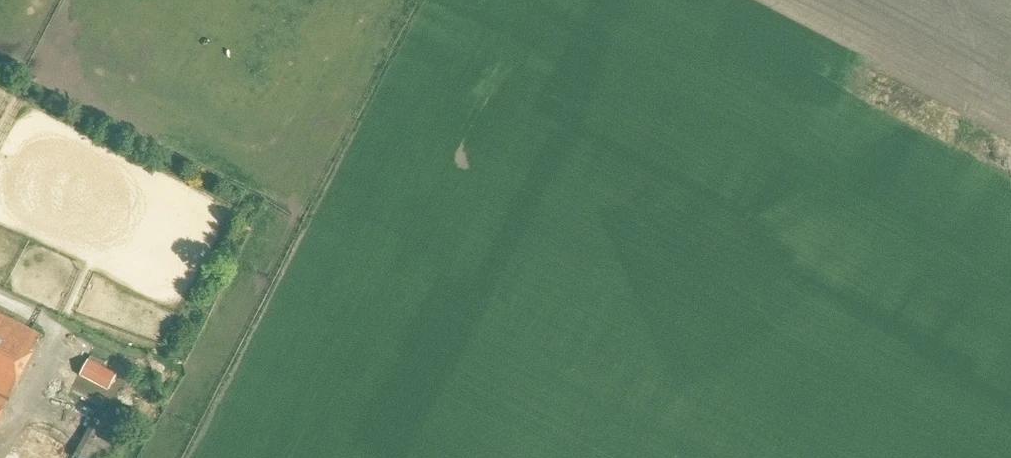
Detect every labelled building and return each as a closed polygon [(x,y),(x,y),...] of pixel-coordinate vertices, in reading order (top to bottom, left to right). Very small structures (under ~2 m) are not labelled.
[(42,338),(0,316),(0,417),(42,338)] [(87,362),(70,393),(99,408),(101,405),(109,409),(123,383),(115,378),(115,377),(87,362)] [(77,455),(84,457),(105,457),(113,439),(89,428),(77,455)]
